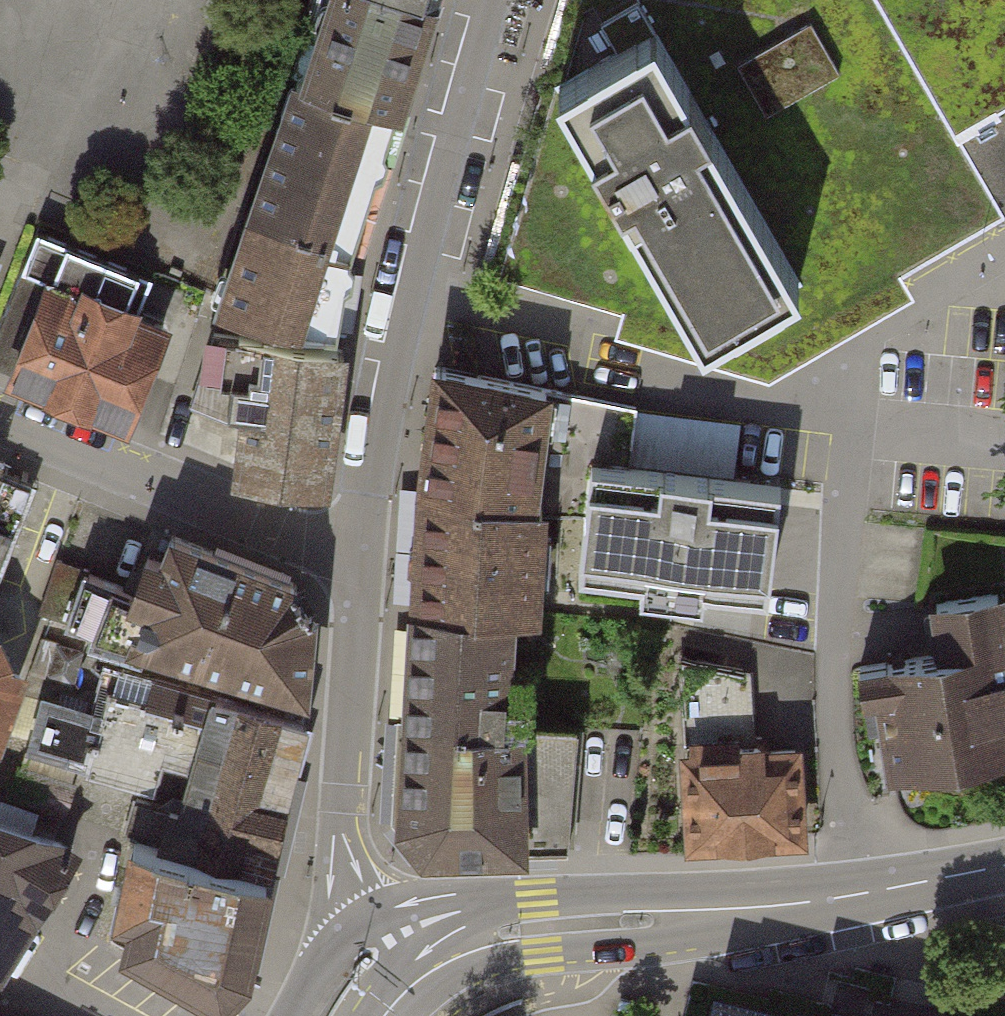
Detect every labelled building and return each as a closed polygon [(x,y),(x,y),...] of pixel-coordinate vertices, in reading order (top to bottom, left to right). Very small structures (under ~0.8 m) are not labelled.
[(431,0),(318,0),(294,77),(397,107),(431,0)] [(995,216),(903,54),(873,0),(570,0),(486,273),(750,347),(759,349),(995,216)] [(995,216),(1004,210),(1004,0),(873,0),(903,54),(995,216)] [(350,252),(397,107),(294,77),(250,214),(350,252)] [(336,332),(350,252),(250,214),(217,304),(267,323),(336,332)] [(0,322),(0,368),(125,419),(163,324),(130,311),(146,270),(39,226),(0,322)] [(322,486),(342,350),(215,334),(191,403),(244,425),(239,473),(322,486)] [(440,365),(420,489),(541,503),(586,512),(592,462),(628,464),(636,407),(549,386),(440,365)] [(580,570),(768,590),(779,482),(736,477),(742,421),(636,407),(628,464),(592,462),(586,512),(580,570)] [(33,487),(0,474),(0,565),(33,487)] [(420,489),(410,613),(512,621),(532,623),(541,510),(541,503),(420,489)] [(240,705),(300,722),(310,613),(280,576),(152,526),(130,587),(83,571),(65,622),(119,639),(246,677),(240,705)] [(892,773),(1004,758),(1004,595),(911,607),(918,657),(878,662),(892,773)] [(574,727),(504,727),(512,621),(410,613),(394,817),(418,851),(566,848),(574,727)] [(690,846),(804,840),(800,747),(751,750),(748,671),(682,658),(686,751),(690,846)] [(12,667),(0,662),(0,701),(12,667)] [(38,694),(22,753),(155,792),(161,763),(185,769),(164,847),(268,871),(300,722),(240,705),(210,696),(106,667),(94,711),(38,694)] [(68,845),(0,825),(0,956),(68,845)] [(243,972),(268,871),(164,847),(133,839),(115,915),(130,917),(122,946),(218,997),(243,972)]
